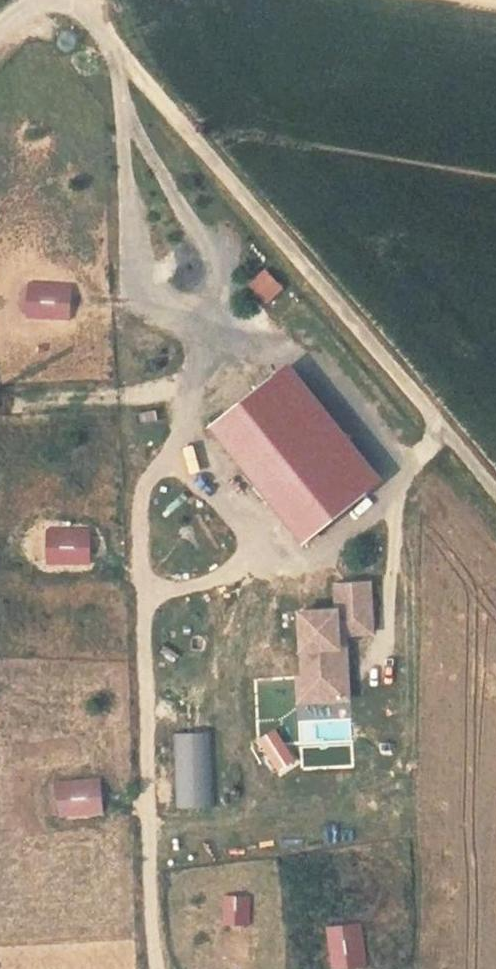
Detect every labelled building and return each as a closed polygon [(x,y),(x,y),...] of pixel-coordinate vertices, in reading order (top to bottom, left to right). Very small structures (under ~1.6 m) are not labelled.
[(264,266),(246,283),(266,304),(284,287),(264,266)] [(68,320),(66,283),(20,286),(22,323),(68,320)] [(242,368),(201,397),(215,416),(208,422),(295,543),(380,482),(290,358),(253,384),(242,368)] [(90,566),(88,528),(43,531),(45,569),(90,566)] [(370,581),(336,583),(338,609),(301,611),(304,678),(317,678),(318,701),(349,699),(346,633),(373,632),(370,581)] [(299,702),(318,701),(317,678),(304,678),(298,679),(299,702)] [(278,778),(302,764),(277,725),(254,739),(278,778)] [(209,730),(173,732),(177,808),(214,806),(209,730)] [(55,819),(102,816),(99,779),(53,782),(55,819)] [(327,925),(329,968),(364,968),(365,968),(363,923),(327,925)]
